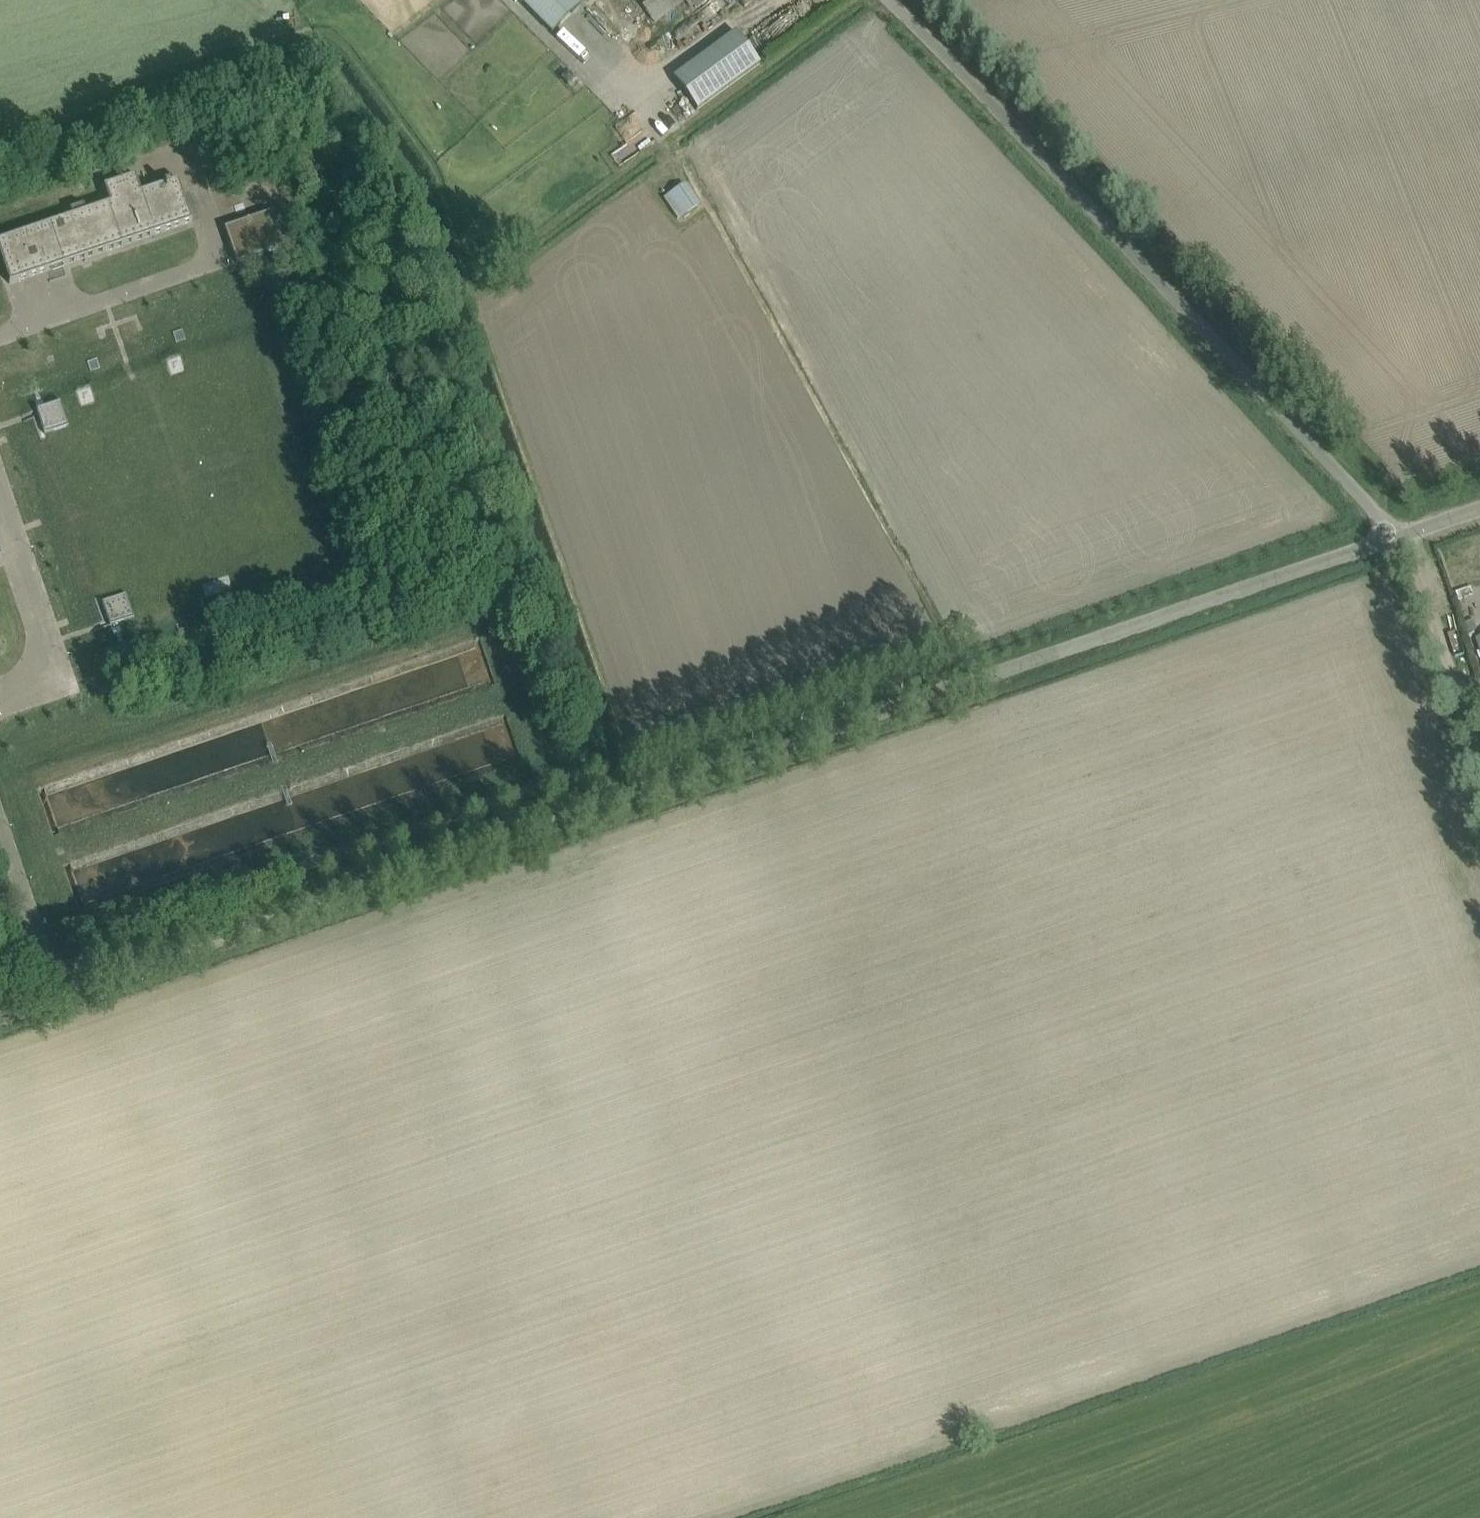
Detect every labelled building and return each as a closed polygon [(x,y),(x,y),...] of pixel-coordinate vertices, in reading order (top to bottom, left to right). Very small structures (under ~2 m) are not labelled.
[(552,33),(580,5),(576,0),(519,0),(552,33)] [(624,40),(639,28),(616,0),(591,0),(624,40)] [(648,1),(644,5),(642,6),(645,11),(653,22),(684,0),(647,0),(648,1)] [(745,9),(756,0),(738,0),(745,9)] [(698,109),(766,67),(744,31),(676,73),(698,109)] [(149,189),(141,191),(136,175),(104,186),(109,202),(86,210),(84,205),(70,209),(72,215),(0,240),(0,255),(10,284),(193,221),(178,179),(149,189)] [(685,184),(668,195),(681,216),(698,205),(685,184)] [(284,246),(280,233),(272,211),(224,228),(237,263),(284,246)] [(44,434),(69,426),(61,401),(36,410),(44,434)] [(126,593),(102,602),(110,626),(134,618),(126,593)]
